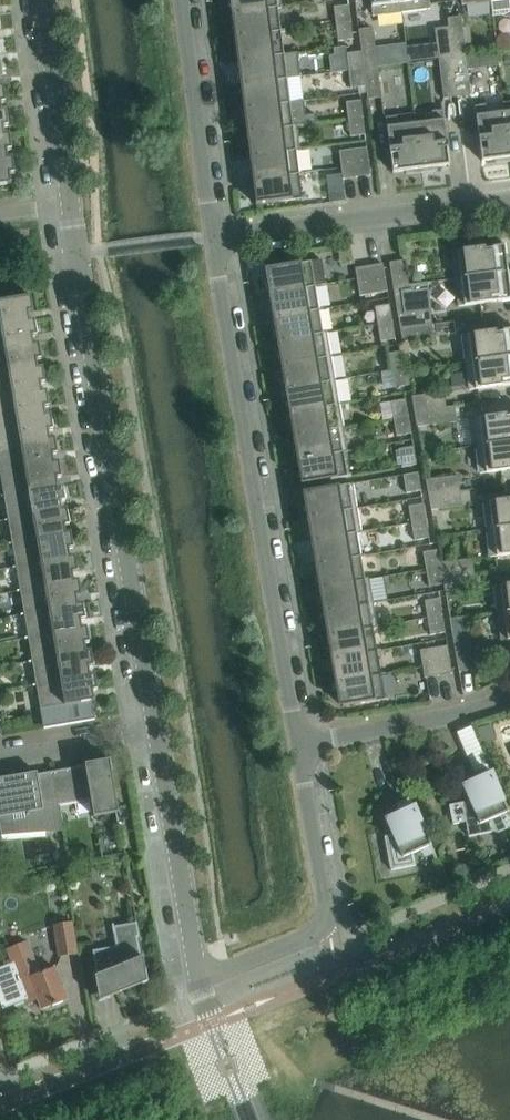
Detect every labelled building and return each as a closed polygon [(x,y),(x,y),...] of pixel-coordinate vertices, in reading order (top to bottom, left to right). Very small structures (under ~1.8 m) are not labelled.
[(235,12),(235,13),(278,7),(282,7),(281,0),(233,0),(235,12)] [(400,0),(371,0),(371,5),(371,6),(373,16),(401,13),(400,0)] [(401,13),(431,9),(429,0),(400,0),(401,13)] [(490,2),(492,16),(504,14),(509,12),(509,9),(509,0),(490,0),(490,2)] [(351,23),(349,5),(334,6),(336,24),(351,23)] [(281,31),(278,7),(235,13),(235,12),(231,12),(232,23),(236,22),(238,36),(238,37),(281,31)] [(466,56),(461,17),(447,18),(448,27),(452,58),(466,56)] [(353,39),(351,23),(336,24),(338,41),(353,39)] [(448,27),(434,29),(438,60),(452,58),(448,27)] [(378,68),(373,28),(358,30),(361,51),(363,69),(378,68)] [(284,55),(281,31),(238,37),(238,36),(234,36),(235,47),(239,46),(241,59),(241,60),(284,55)] [(363,69),(361,51),(347,53),(349,71),(363,69)] [(466,56),(452,58),(457,97),(471,96),(468,69),(498,66),(496,52),(466,56)] [(297,53),(284,55),(241,60),(241,59),(237,60),(238,71),(242,70),(244,83),(244,84),(287,79),(300,77),(297,53)] [(457,97),(452,58),(438,60),(443,99),(457,97)] [(382,98),(378,68),(363,69),(365,86),(367,100),(382,98)] [(365,86),(363,69),(349,71),(351,88),(365,86)] [(290,103),(287,79),(244,84),(244,83),(240,84),(241,95),(245,94),(247,107),(247,108),(290,103)] [(363,117),(361,100),(346,102),(348,119),(363,117)] [(303,101),(290,103),(247,108),(247,107),(243,108),(244,118),(248,118),(250,131),(250,132),(296,126),(317,123),(316,114),(305,116),(303,101)] [(505,112),(487,114),(486,105),(474,106),(476,117),(482,161),(495,160),(495,163),(509,161),(509,156),(505,112)] [(456,107),(456,131),(467,131),(467,107),(456,107)] [(0,112),(0,137),(5,136),(4,135),(3,127),(8,126),(7,112),(6,110),(1,111),(2,112),(0,112)] [(450,165),(444,121),(445,121),(443,110),(432,112),(433,121),(416,123),(421,172),(437,170),(437,167),(450,165)] [(415,114),(385,118),(387,129),(393,173),(405,171),(406,174),(421,172),(416,123),(415,114)] [(365,134),(363,117),(348,119),(350,136),(365,134)] [(299,150),(296,126),(250,132),(250,131),(246,131),(247,142),(251,142),(253,155),(253,156),(296,150),(299,150)] [(0,137),(0,161),(8,160),(7,158),(6,151),(11,150),(10,136),(9,134),(4,135),(5,136),(0,137)] [(370,176),(367,148),(353,150),(356,178),(370,176)] [(299,174),(296,150),(253,156),(253,155),(249,155),(250,166),(254,165),(256,178),(256,179),(299,174)] [(356,178),(353,150),(339,152),(342,180),(356,178)] [(0,161),(0,186),(11,184),(10,174),(14,174),(13,160),(12,158),(7,158),(8,160),(0,161)] [(302,199),(299,174),(256,179),(256,178),(252,179),(253,190),(257,189),(259,202),(255,203),(255,205),(302,199)] [(508,272),(504,245),(452,252),(455,279),(508,272)] [(311,262),(264,270),(266,280),(270,280),(272,293),(272,294),(315,286),(325,285),(321,260),(311,262)] [(410,291),(409,285),(405,260),(389,263),(394,294),(410,291)] [(387,292),(383,264),(369,266),(373,294),(387,292)] [(373,294),(369,266),(355,269),(359,297),(373,294)] [(508,272),(455,279),(459,307),(509,300),(509,291),(508,272)] [(432,325),(427,283),(409,285),(410,291),(394,294),(400,329),(432,325)] [(319,310),(315,286),(272,294),(272,293),(268,293),(270,304),(274,303),(276,316),(276,317),(319,310)] [(0,301),(0,327),(30,321),(28,313),(33,312),(31,296),(0,301)] [(392,322),(389,305),(374,307),(377,324),(392,322)] [(322,332),(319,310),(276,317),(276,316),(272,317),(274,328),(278,327),(280,340),(280,341),(323,333),(322,332)] [(0,327),(0,351),(34,345),(34,344),(32,337),(37,336),(35,320),(30,321),(0,327)] [(395,339),(392,322),(377,324),(380,342),(395,339)] [(434,340),(432,325),(400,329),(402,344),(434,340)] [(462,335),(466,363),(509,357),(509,329),(462,335)] [(331,356),(327,333),(327,331),(322,332),(323,333),(280,341),(280,340),(276,341),(278,351),(282,351),(284,364),(284,365),(331,356)] [(0,351),(0,375),(38,369),(38,368),(36,360),(41,359),(39,344),(39,343),(34,344),(34,345),(0,351)] [(407,368),(404,351),(389,353),(392,371),(407,368)] [(335,380),(331,356),(284,365),(284,364),(280,364),(282,375),(286,374),(288,388),(335,380)] [(466,363),(469,390),(509,385),(509,357),(466,363)] [(0,375),(0,400),(42,392),(40,384),(45,383),(43,368),(43,367),(38,368),(38,369),(0,375)] [(410,385),(407,368),(392,371),(395,388),(410,385)] [(339,404),(335,380),(288,388),(284,388),(286,399),(290,398),(292,411),(292,412),(339,404)] [(0,400),(0,424),(46,416),(46,415),(44,407),(49,407),(47,391),(42,392),(0,400)] [(446,408),(446,407),(444,393),(411,397),(414,412),(446,408)] [(408,417),(405,400),(390,402),(393,419),(408,417)] [(343,428),(339,404),(292,412),(292,411),(288,412),(290,422),(294,422),(296,435),(296,436),(343,428)] [(457,422),(455,407),(455,406),(446,407),(446,408),(414,412),(416,427),(457,422)] [(0,424),(0,448),(50,439),(48,431),(53,430),(51,415),(51,414),(46,415),(46,416),(0,424)] [(473,419),(476,446),(509,442),(509,414),(473,419)] [(411,434),(408,417),(393,419),(396,436),(411,434)] [(347,452),(343,428),(296,436),(296,435),(292,435),(294,446),(298,445),(300,458),(300,459),(343,452),(343,453),(347,452)] [(0,448),(0,450),(4,472),(54,463),(54,462),(52,455),(57,454),(55,438),(50,439),(0,448)] [(476,446),(480,474),(509,470),(509,442),(476,446)] [(416,465),(413,447),(399,449),(402,468),(416,465)] [(347,477),(343,453),(343,452),(300,459),(300,458),(296,459),(298,469),(302,469),(304,482),(300,482),(301,484),(347,477)] [(54,463),(4,472),(8,496),(58,487),(58,486),(56,478),(61,477),(59,462),(54,462),(54,463)] [(421,491),(418,473),(403,475),(406,493),(421,491)] [(460,491),(458,476),(425,480),(428,495),(460,491)] [(357,509),(352,484),(302,492),(304,503),(308,503),(310,516),(357,509)] [(58,487),(8,496),(12,519),(62,510),(60,502),(65,501),(63,486),(63,485),(58,486),(58,487)] [(462,507),(460,491),(428,495),(431,511),(462,507)] [(484,503),(487,530),(509,527),(509,499),(484,503)] [(426,521),(423,504),(408,507),(411,524),(426,521)] [(62,510),(12,519),(16,543),(66,534),(66,533),(64,526),(69,525),(67,509),(62,510)] [(361,533),(357,509),(310,516),(306,516),(308,527),(312,526),(314,539),(314,540),(357,533),(361,533)] [(429,538),(426,521),(411,524),(414,541),(429,538)] [(487,530),(491,557),(509,555),(509,527),(487,530)] [(66,534),(16,543),(20,566),(70,558),(70,557),(68,549),(73,548),(71,533),(71,532),(66,533),(66,534)] [(361,556),(357,533),(314,540),(314,539),(310,540),(312,550),(316,550),(318,563),(318,564),(361,556)] [(440,563),(438,550),(423,553),(426,570),(441,567),(440,563)] [(70,558),(20,566),(24,590),(74,581),(72,573),(77,572),(75,557),(75,556),(70,557),(70,558)] [(365,580),(365,578),(361,556),(318,564),(318,563),(314,563),(316,574),(320,574),(322,586),(322,587),(365,580)] [(474,575),(472,559),(440,563),(441,567),(442,579),(474,575)] [(443,584),(442,579),(441,567),(426,570),(429,587),(443,584)] [(476,590),(474,575),(442,579),(443,584),(445,594),(476,590)] [(373,603),(369,579),(369,577),(365,578),(365,580),(322,587),(322,586),(318,587),(320,598),(324,597),(326,610),(326,611),(373,603)] [(74,581),(24,590),(28,614),(78,605),(78,604),(76,596),(81,596),(79,580),(74,581)] [(494,586),(498,614),(509,612),(509,584),(494,586)] [(442,616),(439,599),(424,601),(427,619),(442,616)] [(78,605),(28,614),(32,637),(82,628),(80,620),(85,619),(83,604),(83,603),(78,604),(78,605)] [(377,627),(373,603),(326,611),(326,610),(322,611),(324,622),(328,621),(330,634),(330,635),(373,628),(377,627)] [(498,614),(501,641),(509,640),(509,612),(498,614)] [(445,633),(442,616),(427,619),(430,635),(445,633)] [(82,628),(32,637),(36,661),(86,652),(86,651),(84,644),(89,643),(87,628),(87,627),(82,628)] [(377,651),(373,628),(330,635),(330,634),(326,634),(328,645),(332,645),(334,658),(334,659),(377,651)] [(474,670),(469,639),(453,642),(458,673),(474,670)] [(452,674),(447,646),(433,648),(438,676),(452,674)] [(438,676),(433,648),(420,651),(425,679),(438,676)] [(86,652),(36,661),(40,685),(90,676),(90,675),(88,667),(93,666),(91,651),(86,651),(86,652)] [(381,675),(377,651),(334,659),(334,658),(330,658),(332,669),(336,668),(338,681),(338,682),(381,675)] [(95,701),(93,691),(97,690),(95,674),(90,675),(90,676),(40,685),(44,709),(47,728),(93,720),(93,718),(90,701),(95,701)] [(385,700),(381,675),(338,682),(338,681),(334,682),(336,692),(340,692),(342,705),(338,705),(339,707),(385,700)] [(9,737),(6,720),(0,721),(0,738),(9,737)] [(485,758),(483,759),(485,765),(472,771),(476,780),(463,786),(470,802),(462,803),(462,804),(449,806),(452,824),(465,822),(468,837),(493,832),(490,820),(492,819),(498,834),(509,828),(509,816),(485,758)] [(118,813),(109,760),(85,764),(85,766),(53,771),(58,806),(91,801),(94,817),(118,813)] [(58,806),(53,771),(20,777),(20,775),(0,779),(0,827),(2,836),(63,831),(58,806)] [(392,835),(384,837),(391,871),(415,866),(413,854),(431,846),(408,792),(405,793),(408,799),(395,804),(399,813),(385,819),(392,835)] [(77,954),(72,922),(53,925),(59,957),(77,954)] [(147,982),(137,922),(114,926),(113,924),(112,924),(116,947),(92,951),(97,976),(95,976),(99,1001),(116,995),(147,982)] [(5,949),(18,981),(28,1003),(38,999),(42,1010),(67,1000),(54,967),(40,973),(28,941),(5,949)]
